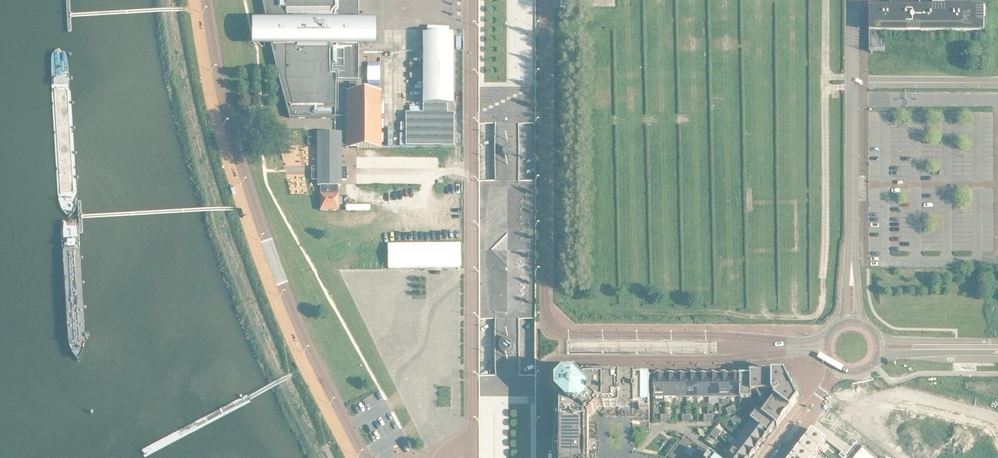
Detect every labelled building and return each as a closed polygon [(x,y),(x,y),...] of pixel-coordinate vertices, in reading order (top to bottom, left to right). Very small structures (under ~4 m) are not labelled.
[(269,15),(255,15),(255,42),(274,42),(279,60),(283,76),(287,91),(293,113),(339,113),(339,76),(353,76),(353,86),(350,86),(350,143),(384,143),(385,86),(361,86),(361,76),(362,76),(362,42),(378,42),(378,25),(378,16),(362,16),(362,0),(266,0),(269,15)] [(876,26),(988,26),(988,3),(952,3),(952,0),(937,0),(937,3),(916,3),(916,0),(898,0),(898,3),(878,3),(878,6),(878,9),(877,12),(876,26)] [(426,30),(426,46),(426,108),(409,108),(409,141),(458,141),(458,108),(451,108),(451,100),(458,100),(458,46),(458,30),(426,30)] [(482,390),(539,390),(539,176),(539,107),(482,107),(482,119),(482,175),(482,314),(482,371),(482,390)] [(321,128),(321,140),(321,163),(316,163),(315,175),(321,175),(321,181),(324,181),(324,189),(324,190),(324,205),(324,206),(325,206),(341,206),(342,206),(342,205),(342,190),(342,189),(341,189),(341,181),(344,181),(344,175),(350,175),(350,163),(344,163),(344,128),(321,128)] [(392,264),(464,263),(464,239),(392,240),(392,264)] [(685,429),(683,432),(686,434),(669,457),(637,450),(637,427),(648,427),(648,430),(649,430),(652,430),(653,430),(653,407),(653,389),(653,372),(644,372),(644,371),(637,371),(637,372),(629,372),(629,371),(622,371),(622,372),(614,372),(614,371),(607,371),(607,372),(599,372),(599,371),(587,371),(584,374),(579,369),(566,369),(557,378),(557,391),(562,397),(559,399),(559,404),(559,457),(724,457),(685,429)] [(657,393),(743,393),(743,394),(755,394),(755,388),(775,388),(778,394),(766,410),(761,407),(754,416),(756,417),(730,452),(738,457),(750,457),(752,455),(754,457),(757,453),(756,450),(762,442),(765,443),(771,434),(769,433),(778,421),(780,422),(801,396),(799,392),(802,391),(798,384),(796,385),(793,380),(796,378),(792,371),(789,373),(788,369),(754,369),(754,372),(657,372),(657,393)] [(871,401),(867,418),(877,421),(882,404),(871,401)] [(882,404),(877,421),(888,424),(892,406),(882,404)] [(892,406),(888,424),(899,427),(903,409),(899,408),(892,406)] [(903,409),(899,427),(909,429),(914,412),(904,409),(903,409)] [(914,412),(909,429),(920,432),(925,415),(914,412)] [(925,415),(920,432),(931,435),(935,418),(925,415)] [(935,418),(931,435),(942,438),(946,420),(935,418)] [(946,420),(942,438),(952,441),(957,423),(956,423),(946,420)] [(957,423),(952,441),(963,443),(968,426),(957,423)] [(815,425),(808,434),(823,445),(829,436),(815,425)] [(808,434),(802,443),(816,454),(816,453),(823,445),(808,434)] [(795,452),(804,457),(819,457),(820,456),(816,453),(816,454),(802,443),(795,452)] [(867,443),(853,457),(884,457),(867,443)] [(979,456),(980,457),(997,457),(997,452),(996,448),(979,456)]
